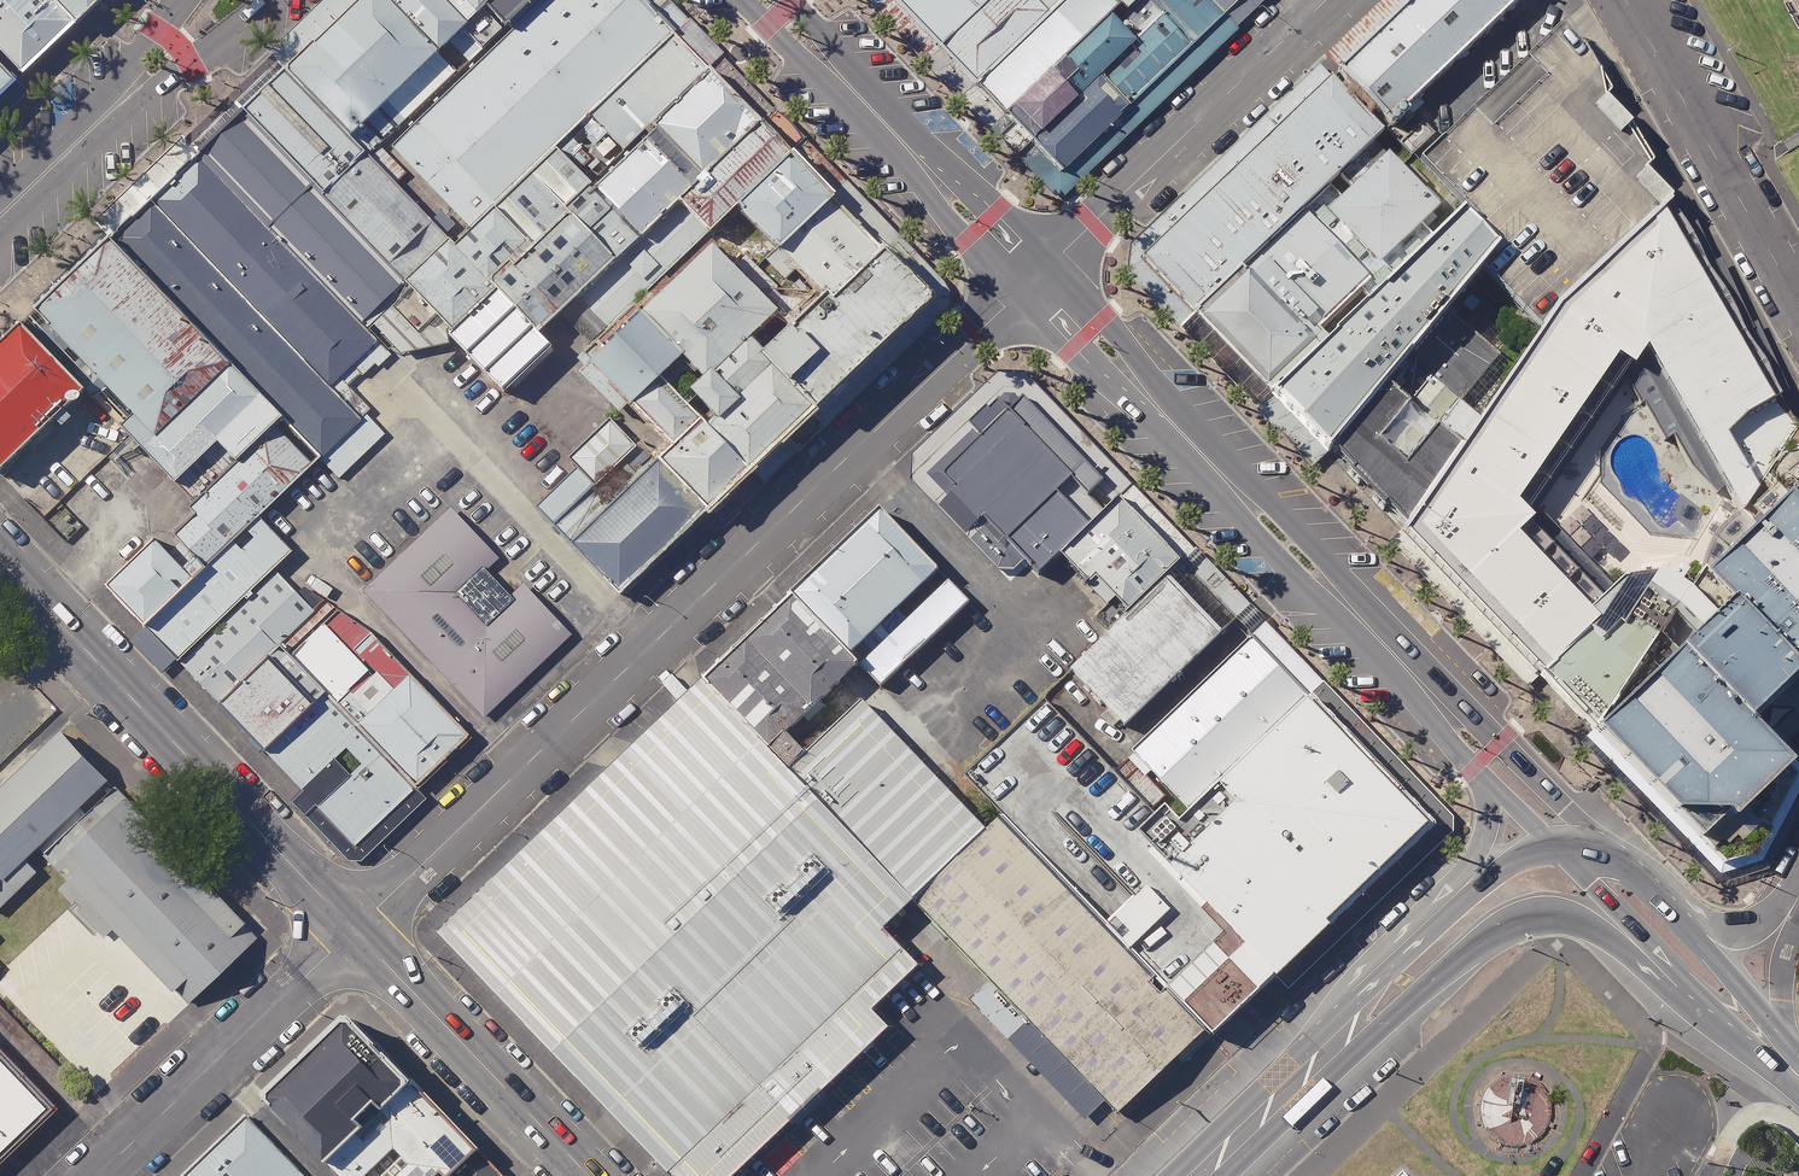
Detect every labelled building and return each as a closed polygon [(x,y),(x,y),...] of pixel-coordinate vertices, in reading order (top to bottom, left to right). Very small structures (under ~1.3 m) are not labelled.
[(33,43),(81,0),(0,0),(0,8),(33,43)] [(290,76),(370,161),(458,79),(443,61),(382,0),(371,0),(290,76)] [(629,0),(545,0),(458,79),(370,161),(456,248),(557,150),(589,119),(671,43),(629,0)] [(480,23),(459,0),(382,0),(443,61),(480,23)] [(480,23),(443,61),(458,79),(545,0),(504,0),(480,23)] [(480,23),(504,0),(459,0),(480,23)] [(864,10),(875,0),(855,0),(864,10)] [(864,10),(909,58),(972,0),(875,0),(864,10)] [(909,58),(975,129),(1074,38),(1038,0),(972,0),(909,58)] [(1101,28),(1119,11),(1131,0),(1074,0),(1101,28)] [(1119,11),(1141,34),(1167,62),(1234,0),(1131,0),(1119,11)] [(1306,84),(1364,146),(1523,0),(1394,0),(1306,84)] [(33,43),(0,8),(0,74),(33,43)] [(1531,372),(1407,547),(1538,676),(1603,615),(1593,603),(1526,518),(1571,453),(1644,346),(1749,532),(1795,458),(1571,26),(1428,177),(1477,226),(1487,236),(1470,257),(1494,285),(1547,343),(1531,372)] [(1074,38),(975,129),(1005,160),(1109,63),(1080,32),(1074,38)] [(1141,34),(1005,160),(1031,188),(1167,62),(1141,34)] [(707,80),(671,43),(589,119),(626,155),(652,131),(707,80)] [(370,161),(290,76),(245,118),(405,288),(409,292),(456,248),(370,161)] [(760,135),(707,80),(652,131),(626,155),(593,187),(562,217),(616,273),(681,213),(760,135)] [(1359,151),(1301,88),(1143,266),(1197,323),(1389,157),(1359,151)] [(405,288),(245,118),(198,162),(363,330),(405,288)] [(793,168),(760,135),(684,211),(709,238),(714,243),(739,219),(793,168)] [(562,217),(593,187),(557,150),(456,248),(409,292),(507,402),(554,356),(541,344),(581,305),(616,273),(562,217)] [(1389,157),(1197,323),(1283,413),(1343,357),(1326,339),(1448,221),(1389,157)] [(198,162),(151,205),(332,390),(377,346),(363,330),(198,162)] [(836,212),(793,168),(739,219),(784,260),(836,212)] [(151,205),(109,245),(233,374),(285,425),(324,463),(362,425),(332,390),(151,205)] [(606,333),(709,238),(684,211),(681,213),(616,273),(581,305),(606,333)] [(884,263),(836,212),(784,260),(827,304),(836,312),(884,263)] [(1343,357),(1283,413),(1337,469),(1461,329),(1494,285),(1470,257),(1487,236),(1477,226),(1343,357)] [(109,245),(33,316),(135,426),(156,449),(233,374),(109,245)] [(784,325),(713,251),(586,372),(676,461),(705,435),(664,397),(688,372),(711,394),(755,352),(784,325)] [(765,363),(820,422),(928,325),(928,314),(884,263),(836,312),(827,304),(765,363)] [(21,327),(0,346),(0,474),(3,476),(90,398),(21,327)] [(1461,329),(1337,469),(1407,547),(1531,372),(1461,329)] [(765,363),(755,352),(711,394),(696,407),(719,435),(712,441),(751,482),(820,422),(765,363)] [(233,374),(156,449),(147,457),(196,511),(285,425),(233,374)] [(1033,577),(1088,526),(981,412),(911,477),(1018,591),(1033,577)] [(536,506),(620,597),(706,521),(662,474),(654,465),(617,499),(604,486),(639,452),(610,424),(570,464),(576,471),(536,506)] [(264,523),(324,463),(285,425),(196,511),(190,517),(199,521),(176,545),(208,578),(264,523)] [(751,482),(712,441),(705,435),(676,461),(662,474),(706,521),(751,482)] [(498,560),(453,512),(363,594),(486,722),(574,637),(524,589),(512,600),(485,573),(498,560)] [(199,588),(152,633),(182,665),(275,576),(294,556),(264,523),(208,578),(199,588)] [(945,626),(851,526),(766,605),(836,679),(861,705),(945,626)] [(1095,643),(1150,591),(1088,526),(1033,577),(1095,643)] [(1612,760),(1692,846),(1751,845),(1798,803),(1798,790),(1765,757),(1798,723),(1798,531),(1716,607),(1749,641),(1698,683),(1612,760)] [(152,633),(199,588),(154,539),(107,584),(152,633)] [(1538,676),(1591,732),(1692,583),(1683,578),(1691,568),(1675,558),(1667,566),(1624,574),(1593,603),(1603,615),(1538,676)] [(275,576),(182,665),(225,705),(280,653),(315,613),(275,576)] [(1205,650),(1150,591),(1095,643),(1043,691),(1099,750),(1205,650)] [(836,679),(766,605),(667,697),(737,772),(836,679)] [(280,653),(416,791),(467,740),(367,632),(328,606),(315,613),(280,653)] [(280,653),(225,705),(356,849),(416,791),(280,653)] [(1406,841),(1235,660),(1066,818),(1236,999),(1406,841)] [(34,731),(9,705),(0,714),(0,762),(34,731)] [(665,711),(412,947),(628,1175),(717,1175),(863,1040),(845,1021),(905,966),(870,929),(959,845),(841,720),(752,803),(665,711)] [(40,748),(0,786),(0,866),(80,791),(40,748)] [(234,960),(85,801),(24,858),(174,1017),(234,960)] [(1179,1051),(976,836),(889,917),(1092,1132),(1179,1051)] [(408,1081),(349,1018),(260,1101),(319,1164),(408,1081)] [(476,1149),(409,1082),(327,1164),(339,1175),(447,1175),(476,1149)] [(0,1098),(0,1149),(25,1125),(0,1098)] [(247,1118),(177,1175),(304,1175),(247,1118)] [(476,1149),(447,1175),(500,1175),(476,1149)] [(1401,1164),(1389,1175),(1413,1175),(1401,1164)]
